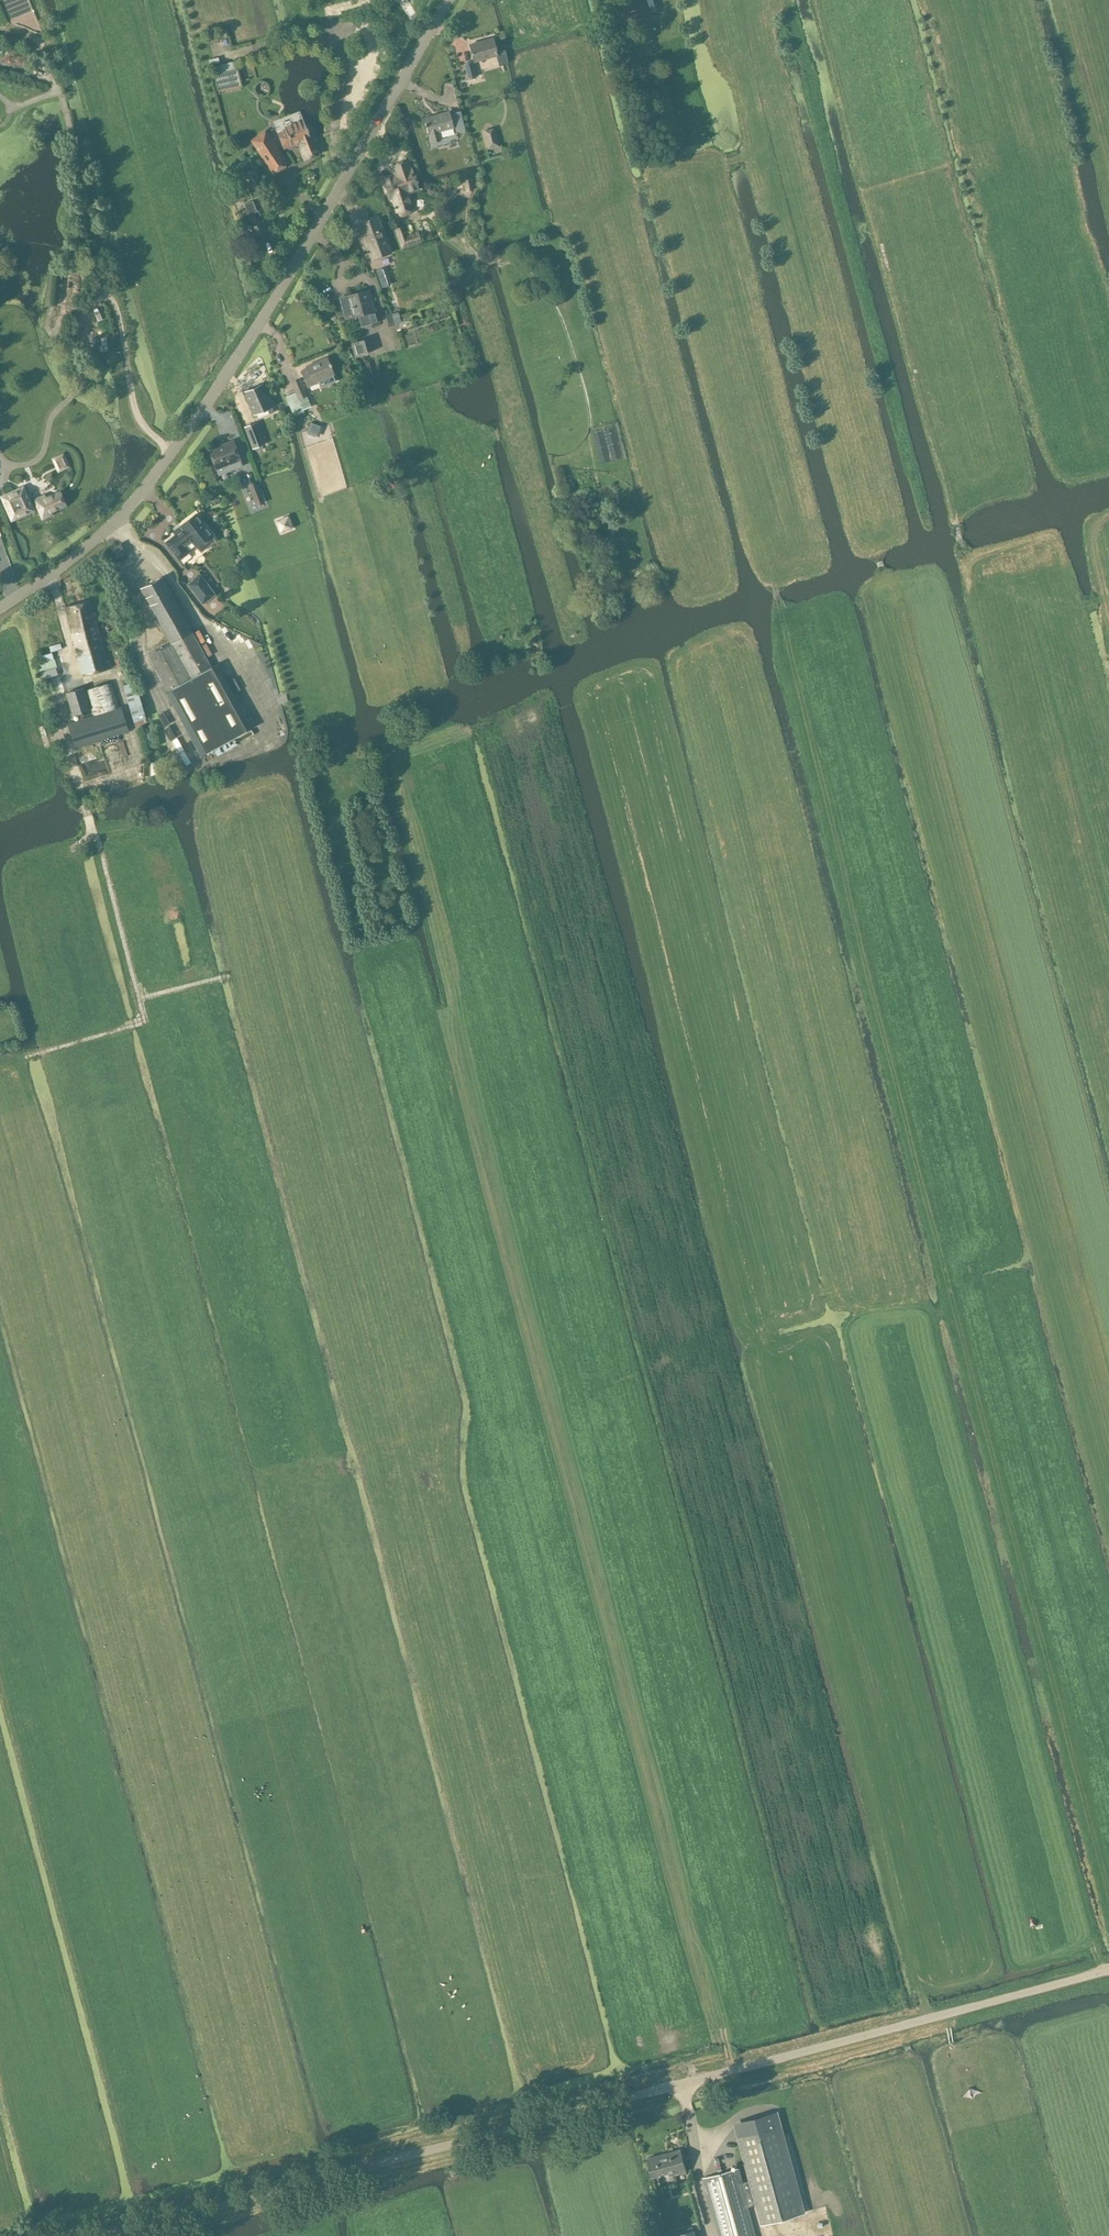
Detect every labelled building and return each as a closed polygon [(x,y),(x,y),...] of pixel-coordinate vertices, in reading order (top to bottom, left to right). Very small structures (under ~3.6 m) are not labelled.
[(496,55),(497,55),(496,51),(493,38),(470,44),(475,61),(496,55)] [(504,49),(496,51),(497,55),(496,55),(499,65),(508,63),(507,62),(504,49)] [(469,79),(476,76),(472,61),(464,63),(469,79)] [(235,70),(215,75),(218,91),(240,85),(237,70),(235,70)] [(438,132),(453,128),(449,111),(425,118),(429,134),(430,134),(432,142),(441,140),(438,132)] [(302,121),(291,125),(292,128),(277,134),(283,148),(299,142),(301,148),(300,149),(304,159),(316,154),(312,145),(315,144),(310,129),(308,130),(306,125),(304,126),(302,121)] [(463,122),(457,124),(457,125),(455,125),(456,132),(465,130),(463,122)] [(495,128),(484,131),(489,148),(500,145),(495,128)] [(288,162),(265,129),(250,140),(273,173),(288,162)] [(409,193),(418,190),(409,161),(392,166),(394,173),(383,177),(390,199),(392,198),(397,211),(399,211),(400,214),(401,215),(402,215),(403,215),(410,213),(411,212),(412,211),(412,209),(411,207),(413,206),(409,193)] [(257,168),(246,172),(253,189),(263,184),(257,168)] [(463,179),(466,192),(475,189),(472,177),(463,179)] [(246,209),(239,212),(245,225),(248,223),(256,244),(265,240),(263,237),(268,235),(259,211),(257,211),(253,201),(244,204),(246,209)] [(372,259),(391,253),(379,216),(360,222),(372,259)] [(401,249),(422,242),(418,230),(407,234),(405,226),(394,229),(401,249)] [(385,277),(382,268),(376,270),(379,280),(385,277)] [(345,319),(358,315),(361,327),(379,322),(376,310),(374,310),(368,290),(344,296),(348,310),(343,311),(345,319)] [(391,313),(385,314),(389,326),(395,324),(401,322),(399,315),(398,313),(398,312),(394,313),(392,313),(391,313)] [(355,358),(368,354),(363,339),(351,343),(355,358)] [(318,381),(334,375),(327,358),(318,361),(319,364),(301,369),(308,387),(319,382),(318,381)] [(369,362),(362,363),(365,372),(371,370),(369,362)] [(300,379),(292,382),(296,392),(295,392),(298,398),(306,394),(300,379)] [(253,414),(272,406),(263,384),(244,392),(253,414)] [(306,394),(298,398),(303,411),(312,407),(306,394)] [(263,444),(256,423),(245,427),(253,448),(263,444)] [(216,469),(240,460),(233,440),(214,447),(215,450),(210,452),(216,469)] [(64,455),(54,459),(59,471),(69,467),(64,455)] [(257,506),(264,503),(256,482),(249,484),(257,506)] [(67,505),(61,491),(31,504),(24,487),(3,496),(12,519),(38,508),(43,518),(53,514),(52,511),(67,505)] [(204,540),(212,534),(196,514),(180,526),(182,529),(165,542),(179,559),(189,552),(185,547),(192,541),(196,546),(197,546),(201,551),(208,546),(204,540)] [(286,519),(273,522),(276,533),(289,529),(286,519)] [(118,558),(126,553),(120,543),(112,548),(118,558)] [(202,603),(215,594),(200,574),(188,584),(202,603)] [(217,663),(211,667),(162,577),(141,588),(171,643),(148,656),(167,691),(166,692),(200,754),(251,726),(217,663)] [(92,601),(65,607),(70,628),(80,625),(79,622),(96,617),(92,601)] [(80,625),(70,628),(82,675),(111,668),(109,660),(106,660),(96,617),(79,622),(80,625)] [(60,644),(50,647),(51,653),(62,649),(60,644)] [(62,649),(51,653),(52,653),(41,657),(44,663),(38,665),(41,673),(57,668),(52,653),(62,649)] [(92,713),(119,706),(112,682),(85,689),(92,713)] [(134,722),(146,718),(138,692),(135,682),(123,685),(134,722)] [(73,714),(90,709),(83,687),(66,693),(73,714)] [(75,748),(129,731),(121,707),(68,723),(75,748)] [(704,2177),(720,2235),(756,2235),(748,2206),(758,2204),(763,2224),(804,2213),(780,2126),(777,2127),(773,2114),(743,2122),(747,2135),(739,2137),(751,2180),(741,2182),(738,2168),(704,2177)] [(674,2173),(686,2170),(681,2149),(648,2158),(652,2175),(673,2170),(674,2173)]
